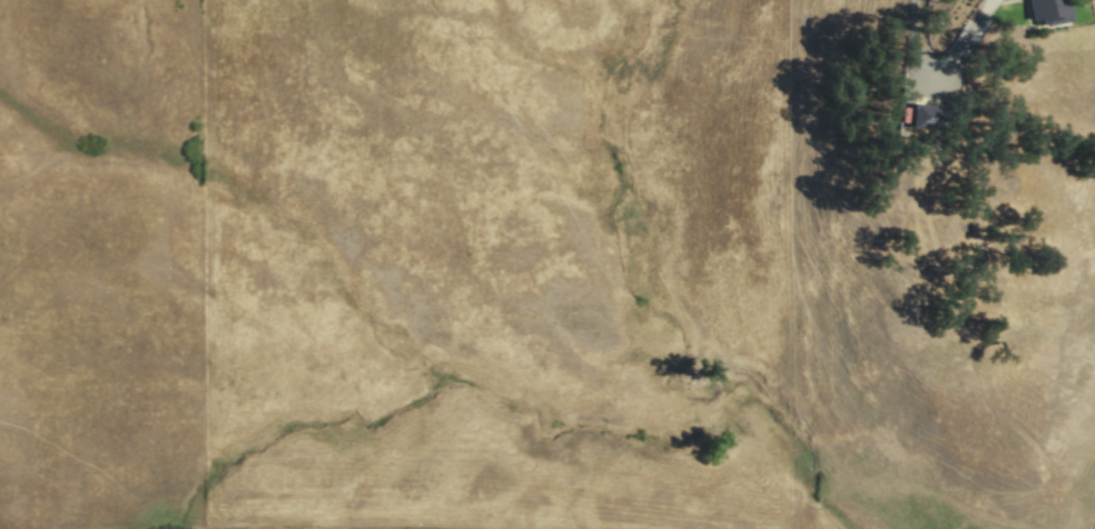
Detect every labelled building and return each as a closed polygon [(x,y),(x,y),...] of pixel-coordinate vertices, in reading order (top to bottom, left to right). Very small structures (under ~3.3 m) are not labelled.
[(1035,19),(1044,17),(1045,23),(1075,18),(1071,0),(1031,0),(1035,19)] [(917,102),(915,124),(954,129),(956,107),(917,102)]
